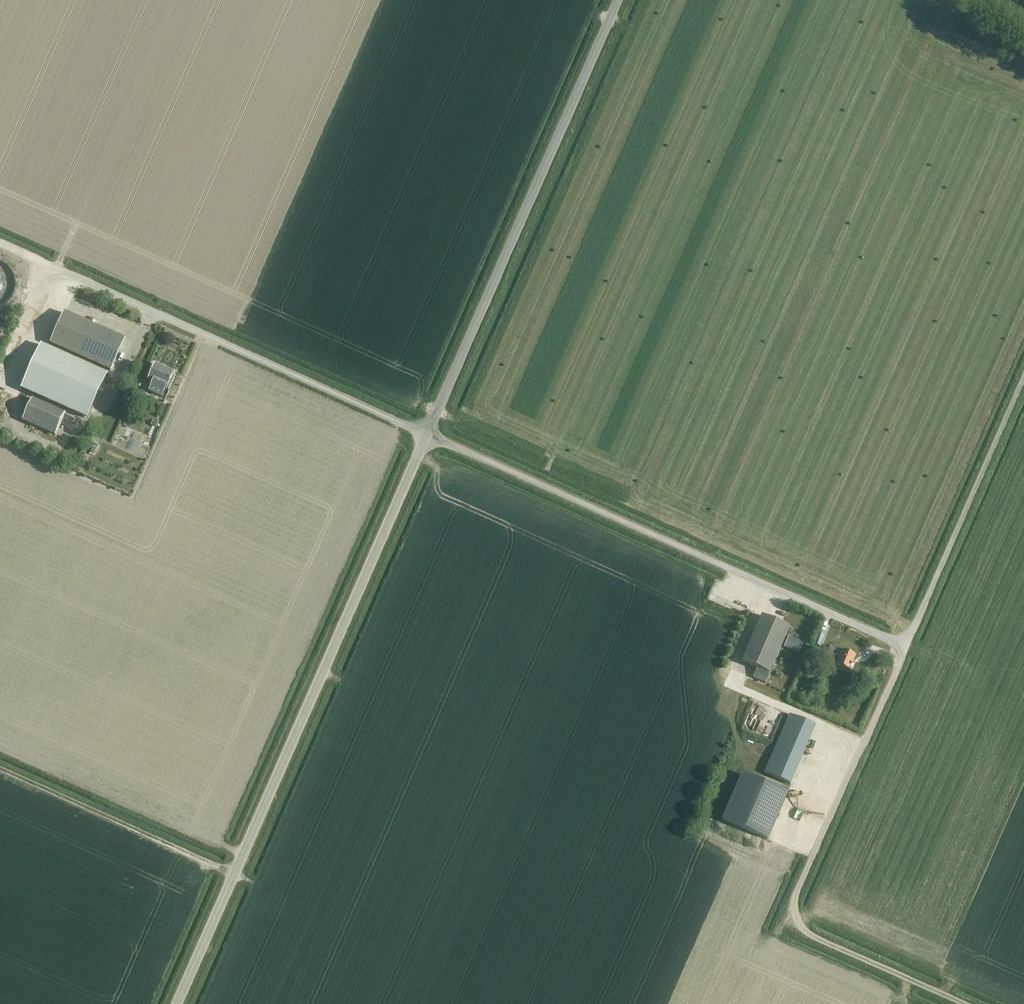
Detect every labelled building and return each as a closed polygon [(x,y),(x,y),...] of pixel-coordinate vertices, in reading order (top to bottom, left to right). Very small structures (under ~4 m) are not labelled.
[(4,309),(11,305),(15,299),(18,293),(19,285),(18,278),(15,272),(10,266),(4,262),(0,260),(0,311),(4,309)] [(124,340),(65,313),(51,345),(110,371),(124,340)] [(40,345),(21,389),(85,418),(105,373),(40,345)] [(162,397),(165,389),(166,390),(173,373),(155,365),(148,381),(152,383),(149,391),(156,395),(162,397)] [(55,436),(65,414),(32,399),(22,421),(55,436)] [(92,446),(92,447),(89,454),(93,456),(98,444),(94,443),(94,442),(92,446)] [(753,678),(766,683),(789,628),(761,616),(742,662),(757,668),(753,678)] [(824,636),(818,633),(814,645),(820,647),(824,636)] [(787,636),(783,645),(795,650),(799,641),(787,636)] [(842,652),(831,647),(828,654),(839,659),(836,666),(849,671),(855,656),(842,651),(842,652)] [(764,774),(790,785),(815,726),(789,715),(764,774)] [(786,794),(743,775),(723,820),(767,839),(786,794)]
